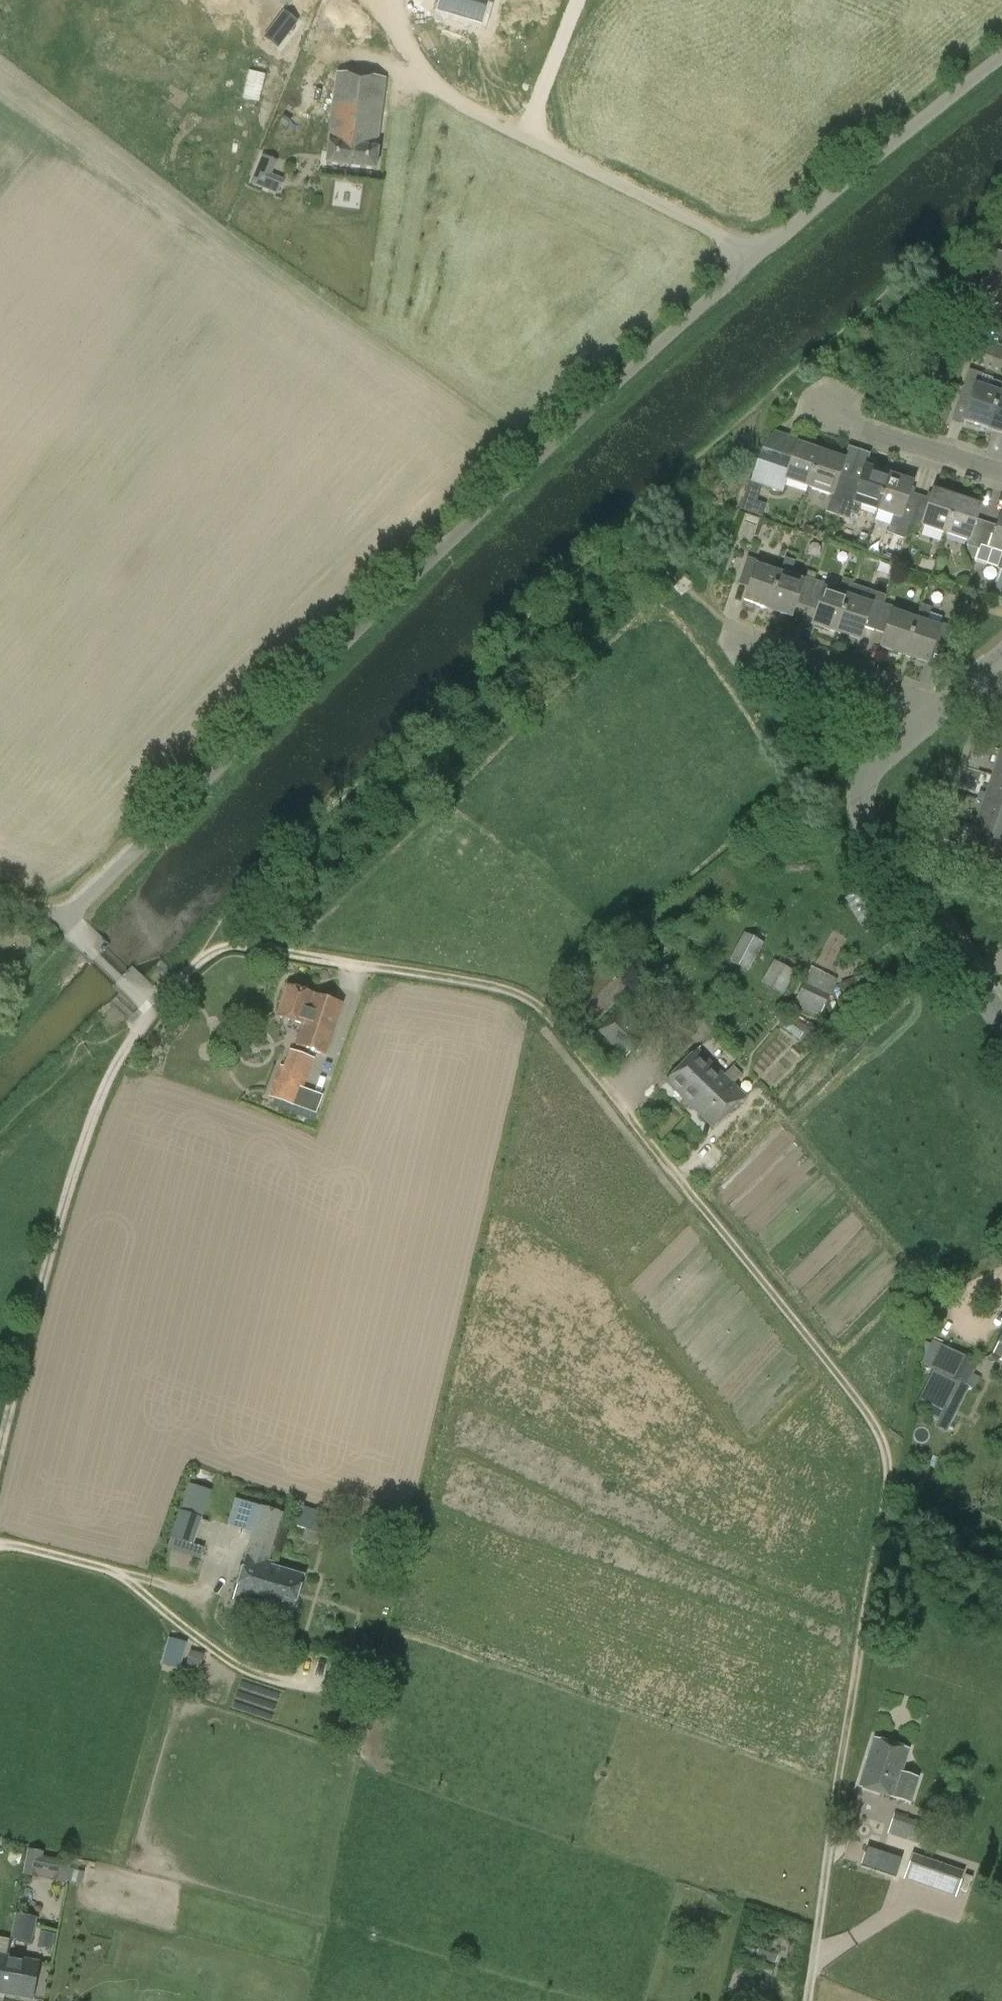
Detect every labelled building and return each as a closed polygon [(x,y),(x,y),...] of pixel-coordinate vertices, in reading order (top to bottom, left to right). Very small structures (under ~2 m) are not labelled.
[(443,11),(480,22),(486,0),(446,0),(443,11)] [(274,26),(287,36),(297,22),(284,13),(274,26)] [(246,86),(290,87),(291,54),(247,53),(246,86)] [(330,141),(327,165),(377,171),(379,150),(376,150),(385,80),(338,74),(333,118),(293,113),(290,136),(302,137),(301,146),(311,147),(312,138),(330,141)] [(230,126),(277,127),(277,91),(231,90),(230,126)] [(302,193),(285,183),(279,193),(262,183),(240,217),(274,238),(302,193)] [(1001,274),(992,301),(1001,304),(1001,275),(1001,274)] [(999,332),(979,325),(975,337),(974,339),(994,345),(999,332)] [(989,390),(979,387),(983,375),(969,370),(967,378),(952,422),(963,425),(964,422),(988,429),(1000,394),(1001,386),(1001,385),(992,381),(989,390)] [(1000,394),(988,429),(1001,434),(1001,395),(1000,394)] [(785,481),(808,488),(820,453),(797,445),(792,459),(761,448),(750,483),(781,493),(785,481)] [(843,461),(820,453),(808,488),(831,496),(829,500),(841,504),(850,477),(839,474),(843,461)] [(857,517),(861,506),(877,511),(888,476),(865,468),(860,481),(850,477),(841,504),(836,517),(848,521),(850,515),(857,517)] [(893,536),(905,540),(909,527),(918,500),(908,497),(912,484),(888,476),(877,511),(893,517),(889,527),(895,529),(893,536)] [(929,504),(918,500),(909,527),(920,531),(922,526),(945,534),(957,499),(933,491),(929,504)] [(744,498),(740,509),(759,515),(763,504),(744,498)] [(966,546),(977,550),(986,523),(976,519),(980,507),(957,499),(945,534),(967,542),(966,546)] [(973,561),(999,570),(1001,571),(1001,514),(998,527),(986,523),(977,550),(973,561)] [(744,602),(768,610),(780,574),(756,567),(758,562),(746,558),(737,585),(749,589),(744,602)] [(785,559),(781,575),(780,574),(768,610),(791,617),(795,605),(806,608),(815,581),(803,577),(801,582),(790,578),(795,563),(785,559)] [(805,578),(814,581),(816,574),(807,571),(805,578)] [(813,625),(836,633),(848,598),(853,582),(843,578),(838,594),(824,590),(826,585),(815,581),(806,608),(817,612),(813,625)] [(1001,591),(1001,586),(995,584),(990,597),(999,601),(1001,591)] [(864,628),(874,631),(883,604),(871,600),(870,605),(848,598),(836,633),(859,640),(864,628)] [(881,648),(904,656),(916,620),(892,613),(894,608),(883,604),(874,631),(885,635),(881,648)] [(921,605),(916,620),(904,656),(927,664),(932,650),(942,654),(951,627),(939,623),(938,628),(926,624),(931,609),(921,605)] [(989,746),(977,742),(973,754),(985,758),(989,746)] [(992,777),(1001,780),(1001,751),(992,777)] [(992,777),(984,802),(1001,808),(1001,780),(992,777)] [(965,797),(957,794),(954,802),(963,805),(965,797)] [(1001,837),(1001,808),(984,802),(975,828),(1001,837)] [(975,828),(967,854),(1001,866),(1001,837),(975,828)] [(956,846),(943,841),(941,849),(953,854),(956,846)] [(729,961),(749,971),(764,944),(744,933),(729,961)] [(568,1002),(593,1026),(637,982),(611,957),(568,1002)] [(782,995),(795,972),(774,960),(760,983),(782,995)] [(838,980),(811,966),(794,1004),(819,1017),(838,980)] [(871,992),(865,974),(840,983),(846,1001),(871,992)] [(295,1046),(324,1055),(341,1004),(287,986),(277,1016),(302,1024),(295,1046)] [(643,1041),(647,1036),(618,1008),(598,1031),(625,1059),(631,1053),(643,1041)] [(820,1036),(792,1017),(784,1030),(812,1049),(820,1036)] [(268,1097),(297,1108),(315,1059),(290,1050),(284,1067),(280,1065),(268,1097)] [(733,1067),(723,1077),(697,1052),(666,1083),(713,1129),(744,1098),(732,1086),(742,1076),(733,1067)] [(933,1341),(922,1364),(935,1371),(957,1381),(964,1385),(967,1386),(975,1389),(980,1378),(973,1374),(975,1371),(979,1363),(944,1346),(933,1341)] [(957,1381),(935,1371),(917,1408),(939,1418),(957,1381)] [(212,1491),(189,1483),(180,1510),(171,1538),(193,1546),(212,1491)] [(299,1506),(293,1526),(321,1534),(327,1514),(299,1506)] [(233,1599),(260,1608),(272,1567),(273,1563),(268,1561),(283,1513),(261,1507),(233,1599)] [(303,1576),(272,1567),(260,1608),(275,1612),(276,1609),(291,1614),(303,1576)] [(161,1665),(180,1670),(187,1643),(169,1638),(161,1665)] [(200,1669),(204,1654),(190,1650),(186,1666),(200,1669)] [(859,1786),(910,1802),(918,1778),(902,1773),(909,1750),(874,1739),(859,1786)] [(888,1835),(918,1845),(921,1837),(925,1824),(895,1814),(888,1835)] [(901,1859),(866,1847),(861,1865),(895,1877),(901,1859)] [(23,1875),(30,1876),(55,1881),(67,1884),(71,1858),(57,1856),(57,1859),(45,1857),(46,1853),(28,1849),(23,1875)] [(964,1873),(913,1855),(907,1872),(919,1876),(917,1883),(955,1896),(964,1873)] [(38,1918),(15,1913),(10,1939),(33,1944),(38,1918)] [(10,1940),(9,1939),(12,1921),(3,1920),(3,1922),(0,1922),(0,1993),(10,1940)] [(56,1936),(41,1933),(38,1948),(53,1950),(56,1936)] [(10,1940),(0,1993),(0,1994),(33,2000),(39,1963),(10,1958),(13,1940),(10,1940)] [(758,1949),(755,1956),(775,1963),(777,1955),(758,1949)]
